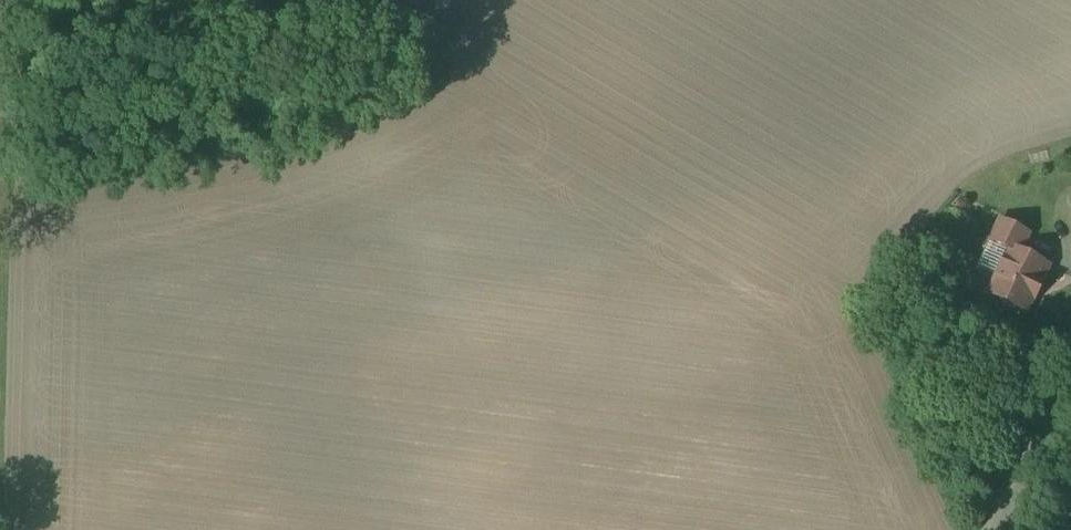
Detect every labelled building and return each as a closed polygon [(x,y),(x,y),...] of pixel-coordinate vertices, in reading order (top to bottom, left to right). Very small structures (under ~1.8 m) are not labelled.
[(987,225),(1002,232),(1003,232),(981,286),(1031,307),(1053,253),(1019,239),(1030,215),(997,201),(987,225)]
